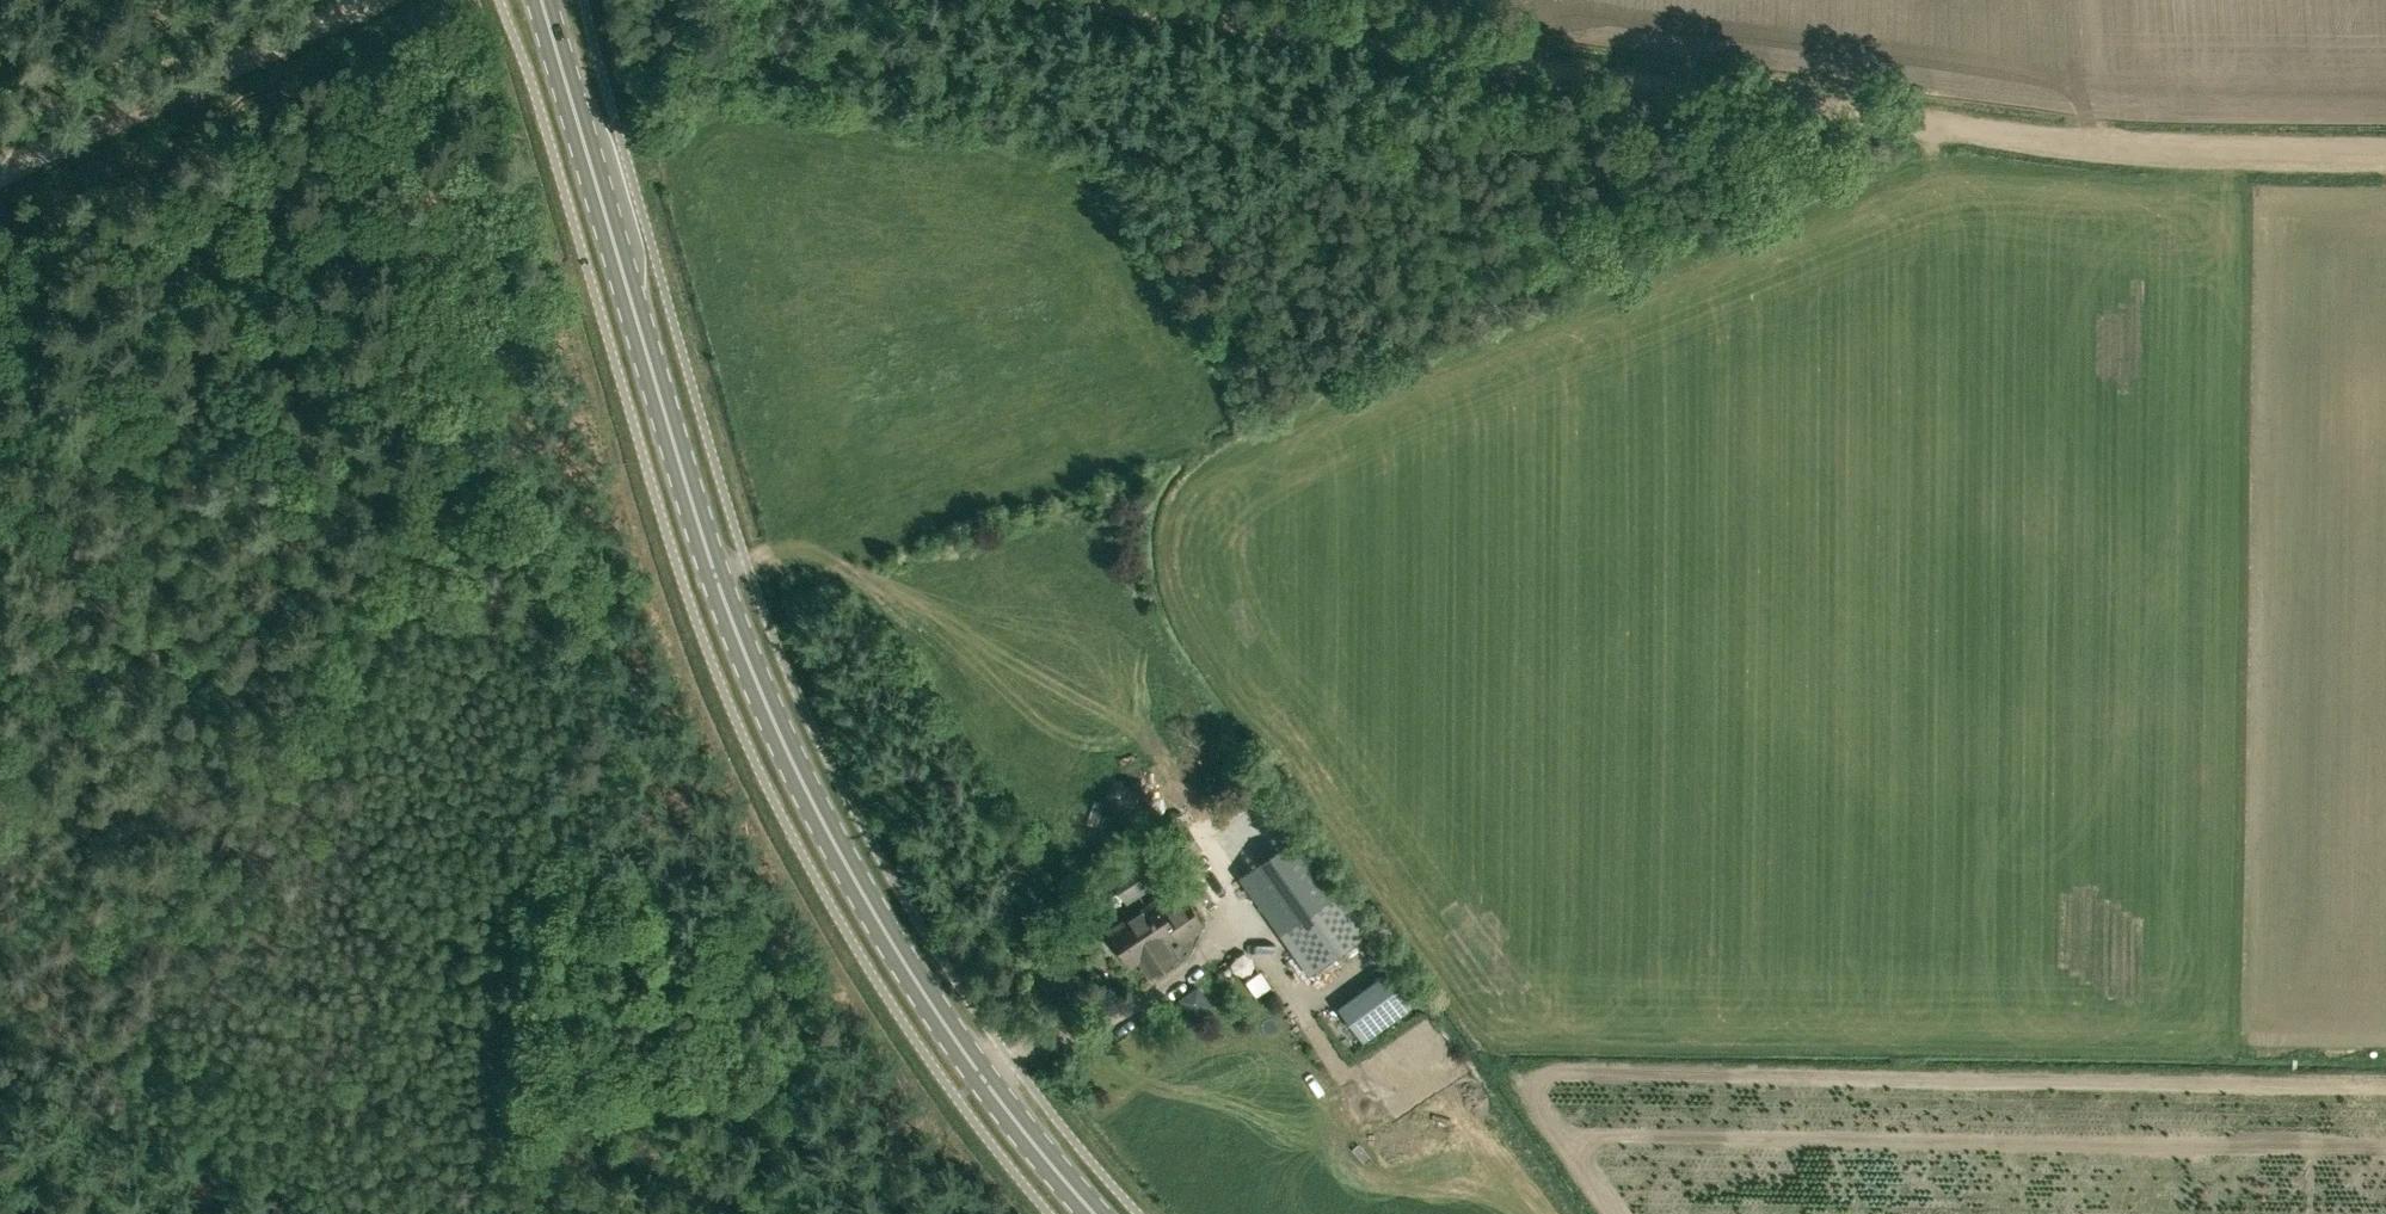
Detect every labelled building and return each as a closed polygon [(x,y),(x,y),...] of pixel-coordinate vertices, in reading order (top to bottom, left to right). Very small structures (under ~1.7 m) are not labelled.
[(1223,848),(1240,873),(1239,874),(1309,974),(1374,928),(1304,828),(1290,838),(1283,828),(1293,820),(1265,779),(1234,798),(1108,874),(1124,900),(1151,884),(1148,879),(1227,829),(1225,826),(1244,815),(1252,828),(1223,848)] [(1156,900),(1110,932),(1131,963),(1140,957),(1151,973),(1177,956),(1166,940),(1176,933),(1180,938),(1203,923),(1187,899),(1165,913),(1156,900)] [(1378,963),(1394,951),(1385,939),(1369,951),(1378,963)]
